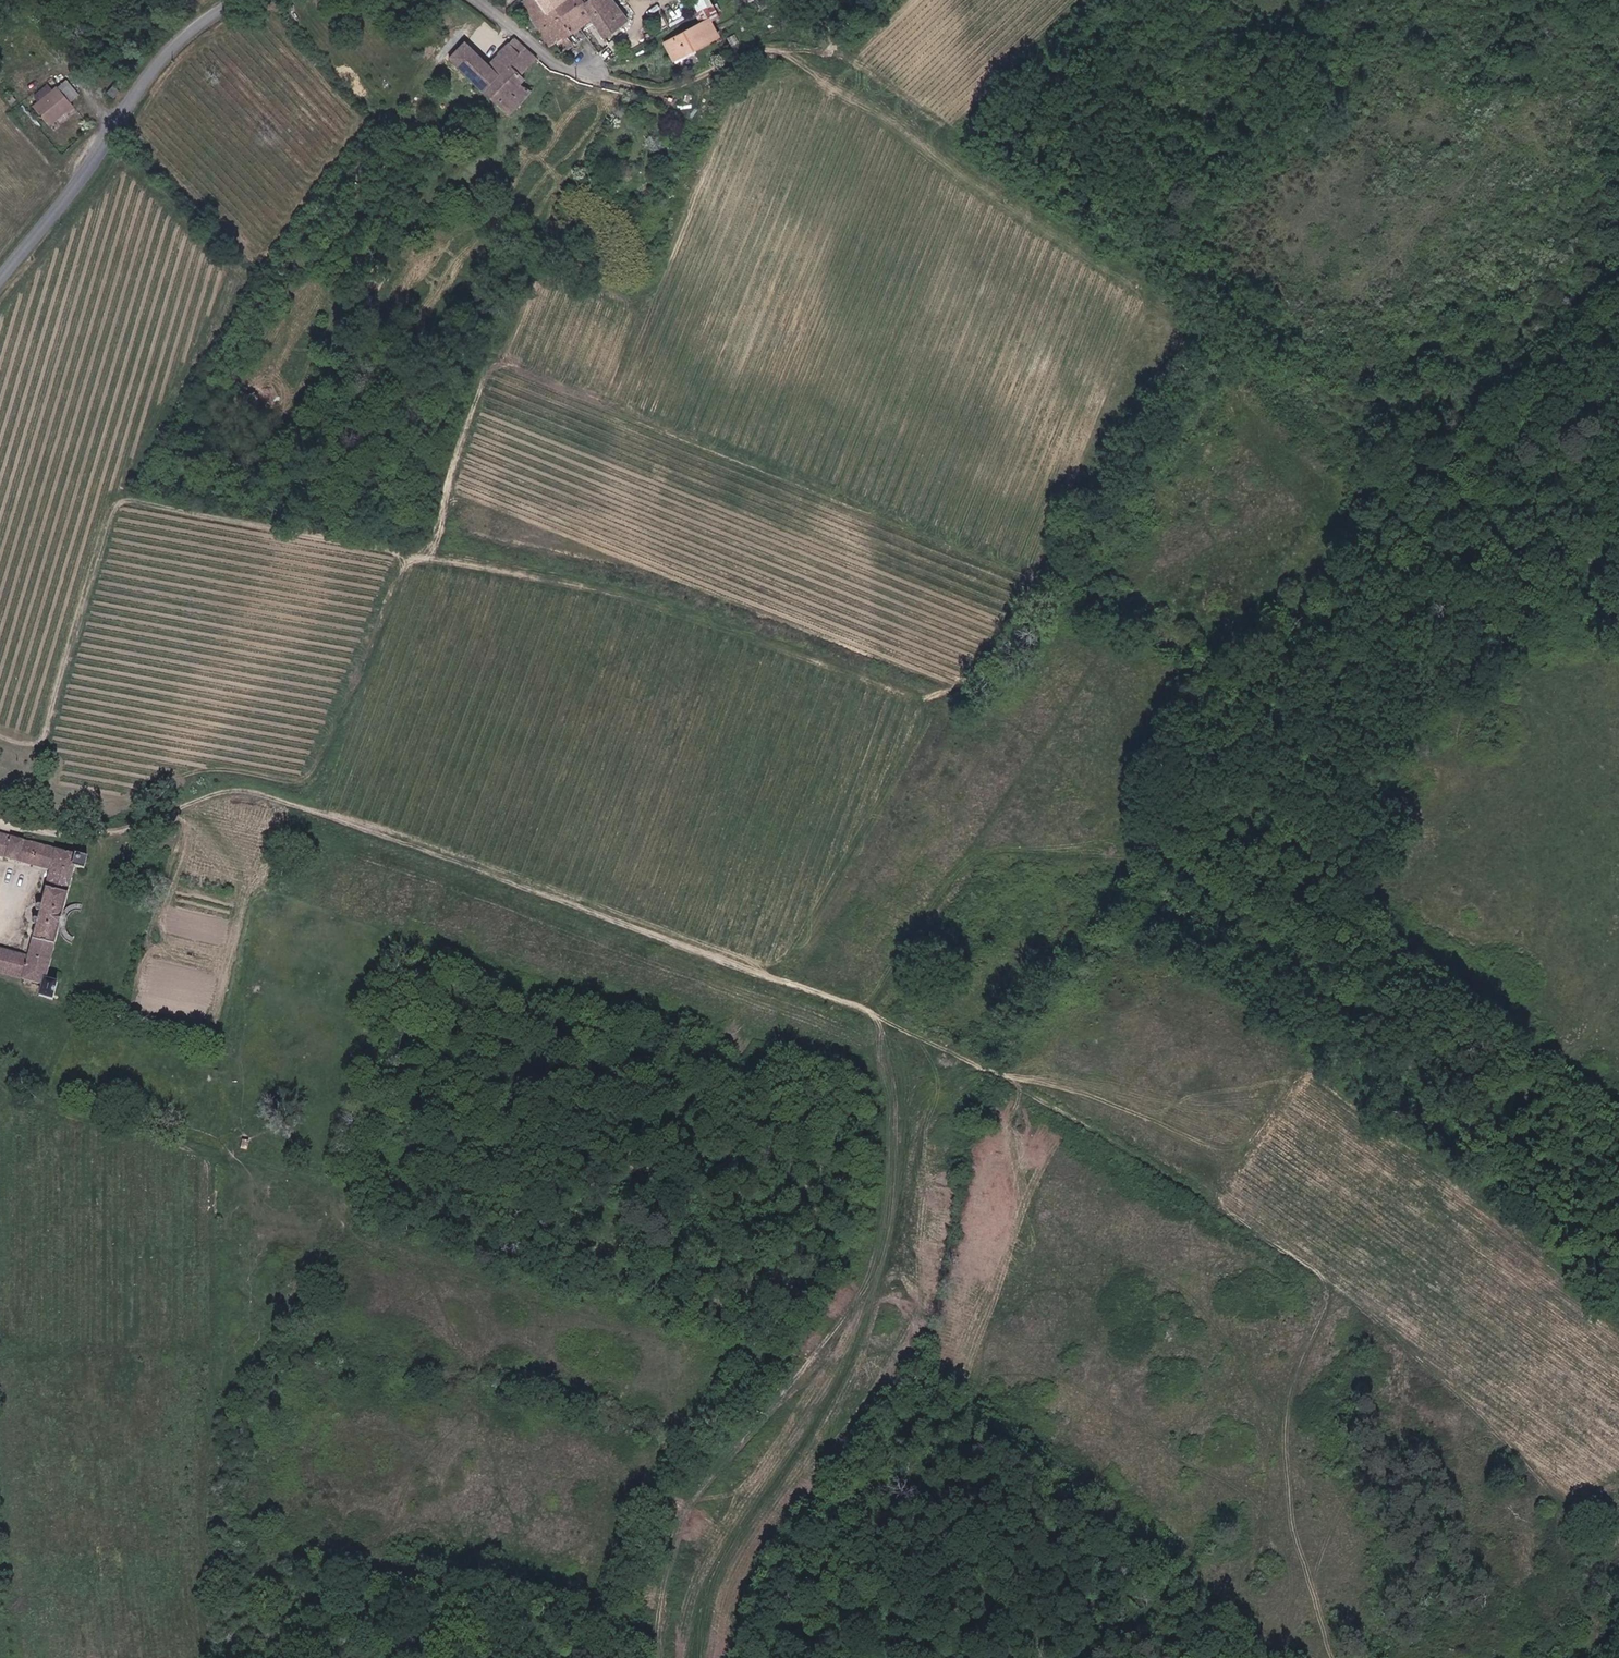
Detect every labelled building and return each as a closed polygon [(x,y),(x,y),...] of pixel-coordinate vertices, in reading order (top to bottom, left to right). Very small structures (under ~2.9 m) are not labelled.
[(553,41),(561,35),(563,38),(570,31),(567,27),(574,19),(586,8),(590,13),(591,12),(601,24),(615,12),(619,17),(632,6),(627,0),(622,0),(520,0),(535,19),(553,41)] [(719,16),(712,0),(693,0),(701,18),(709,14),(712,19),(719,16)] [(680,65),(718,36),(706,20),(700,25),(698,23),(666,49),(680,65)] [(483,67),(469,58),(457,49),(443,69),(457,78),(500,105),(501,107),(513,116),(531,91),(519,83),(522,78),(517,74),(535,49),(521,40),(514,50),(502,41),(483,67)] [(70,83),(62,89),(72,105),(81,99),(70,83)] [(110,92),(115,99),(122,94),(116,87),(110,92)] [(74,108),(72,105),(62,89),(54,94),(41,102),(34,107),(46,126),(74,108)] [(51,89),(38,98),(41,102),(54,94),(51,89)] [(25,995),(25,1005),(37,1008),(40,991),(34,990),(64,872),(71,872),(73,863),(0,841),(0,865),(34,875),(13,960),(0,955),(0,978),(4,979),(3,987),(25,995)]
